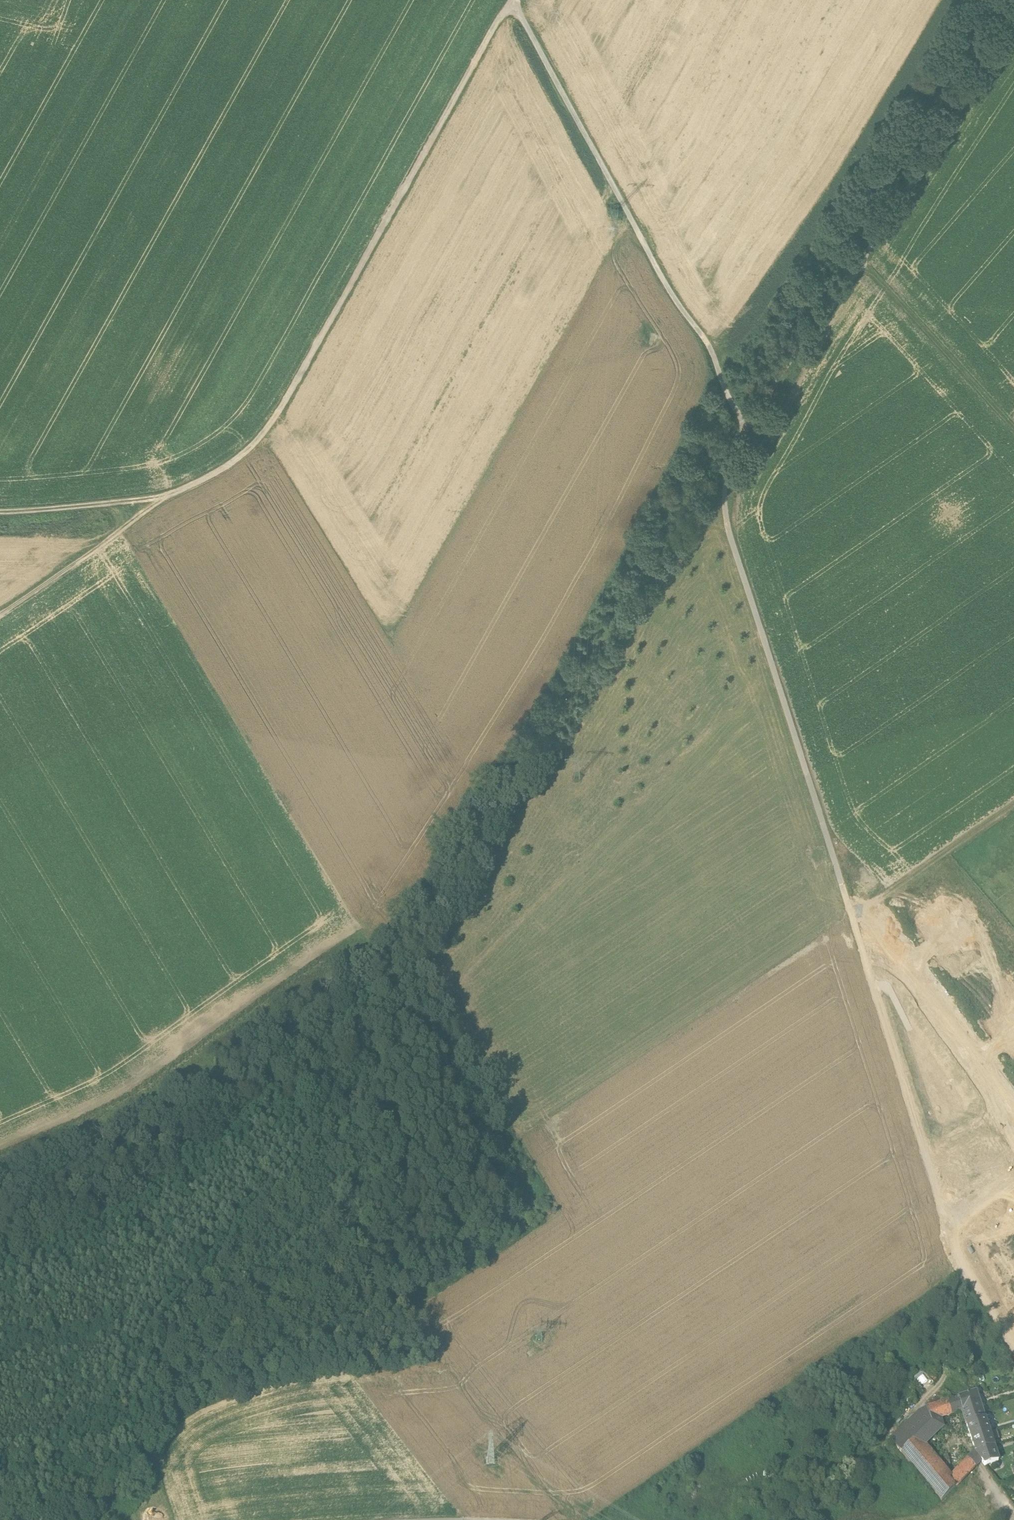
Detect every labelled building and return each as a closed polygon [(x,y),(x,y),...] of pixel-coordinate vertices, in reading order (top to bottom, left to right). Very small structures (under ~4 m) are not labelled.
[(975,1392),(936,1404),(940,1418),(980,1405),(975,1392)] [(948,1479),(921,1447),(942,1425),(940,1418),(936,1404),(926,1408),(931,1421),(901,1452),(942,1500),(981,1460),(975,1451),(969,1456),(948,1479)] [(982,1412),(964,1418),(975,1451),(981,1460),(985,1466),(998,1462),(982,1412)]
